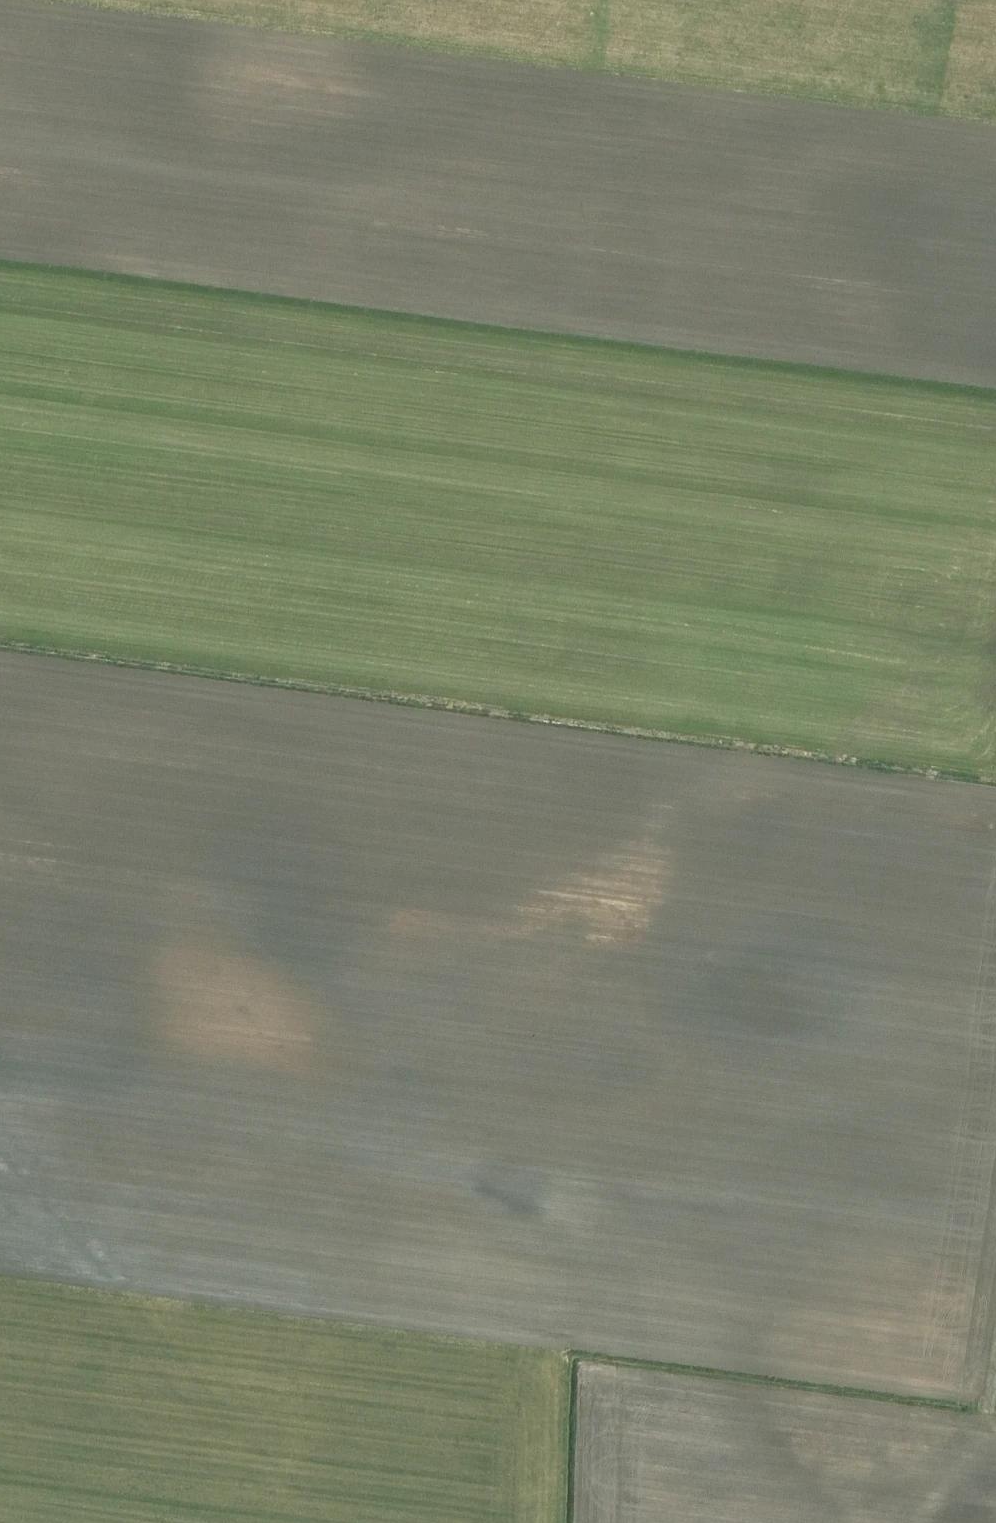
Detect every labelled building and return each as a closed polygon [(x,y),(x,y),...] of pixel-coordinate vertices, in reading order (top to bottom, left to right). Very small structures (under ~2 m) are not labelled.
[(940,677),(937,691),(949,694),(952,679),(940,677)]
